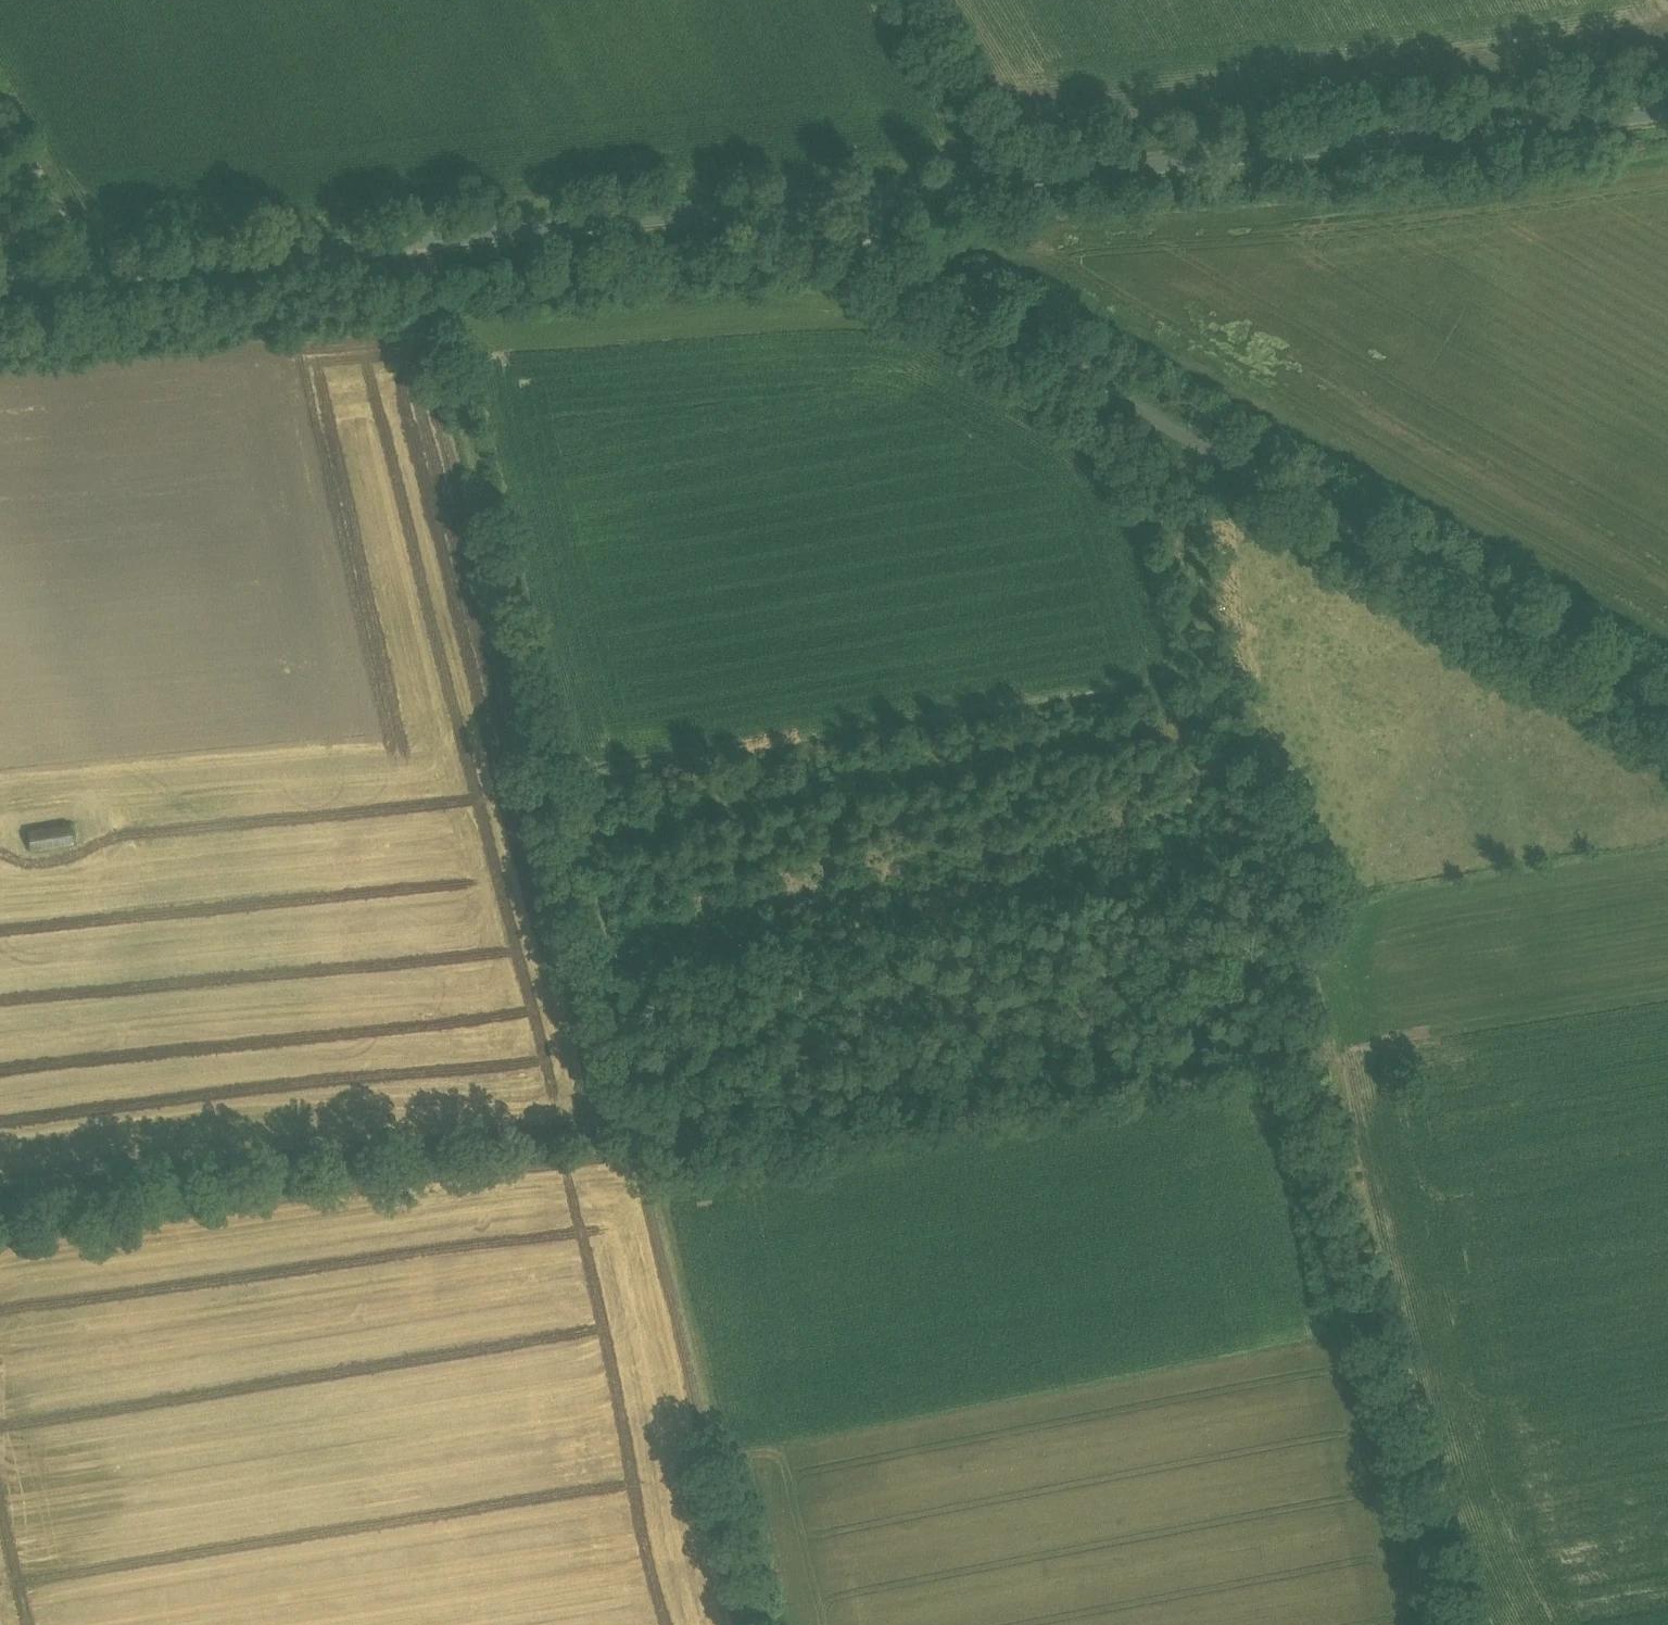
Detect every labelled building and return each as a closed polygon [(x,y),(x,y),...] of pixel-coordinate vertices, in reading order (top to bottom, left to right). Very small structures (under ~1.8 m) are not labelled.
[(21,818),(24,849),(68,845),(66,815),(21,818)]
